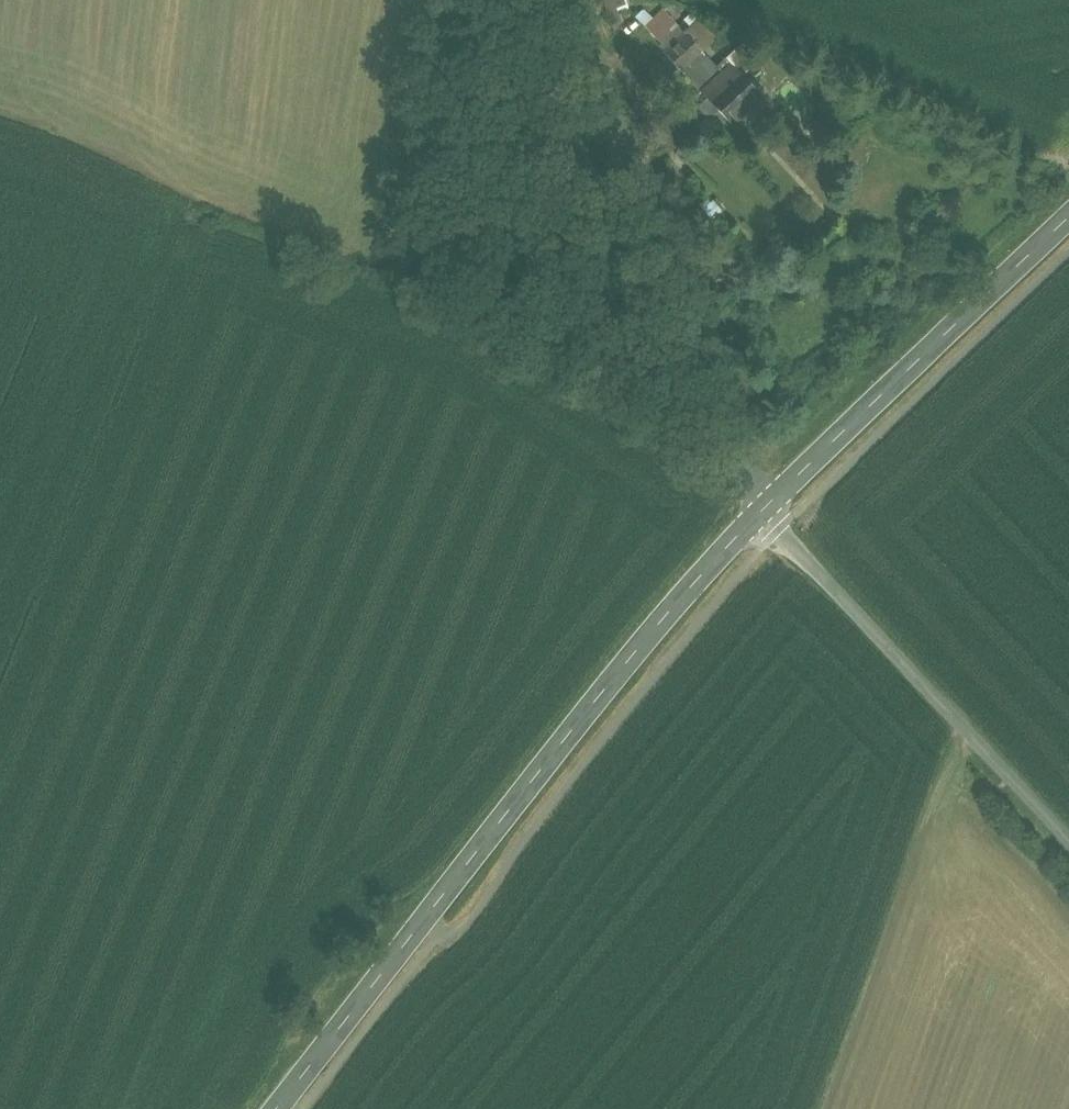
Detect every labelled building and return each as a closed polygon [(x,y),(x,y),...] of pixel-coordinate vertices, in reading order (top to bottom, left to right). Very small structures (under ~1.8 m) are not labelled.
[(641,25),(655,40),(674,21),(660,7),(641,25)] [(760,97),(724,59),(716,67),(684,32),(663,52),(732,124),(760,97)]
